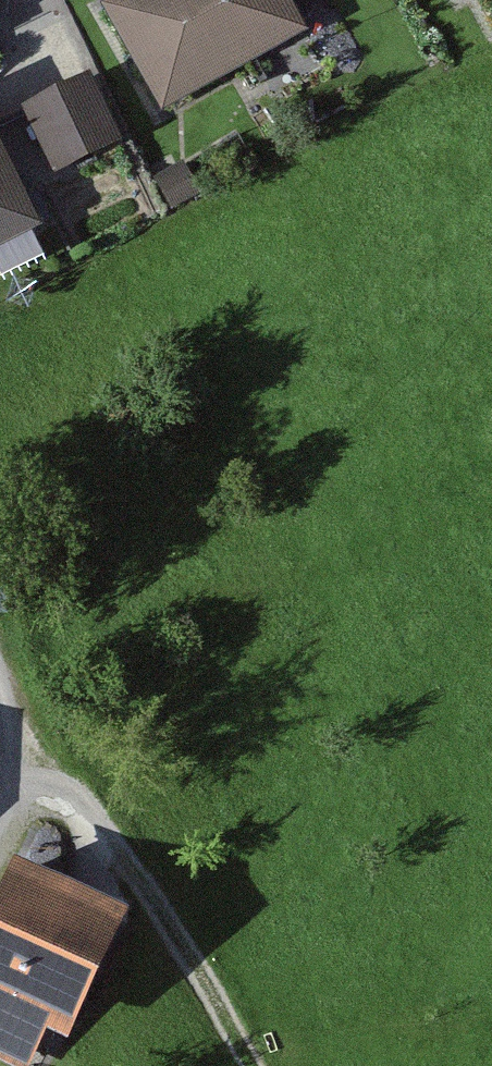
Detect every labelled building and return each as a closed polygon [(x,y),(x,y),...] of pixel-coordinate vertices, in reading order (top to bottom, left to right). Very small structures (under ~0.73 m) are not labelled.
[(103,9),(162,116),(309,34),(289,0),(119,0),(103,9)] [(457,13),(479,0),(448,0),(457,13)] [(91,78),(20,112),(52,178),(123,144),(91,78)] [(42,232),(0,145),(0,252),(42,232)] [(201,197),(183,164),(154,180),(171,212),(201,197)] [(17,868),(0,903),(0,1065),(38,1065),(49,1043),(70,1054),(133,925),(17,868)]
